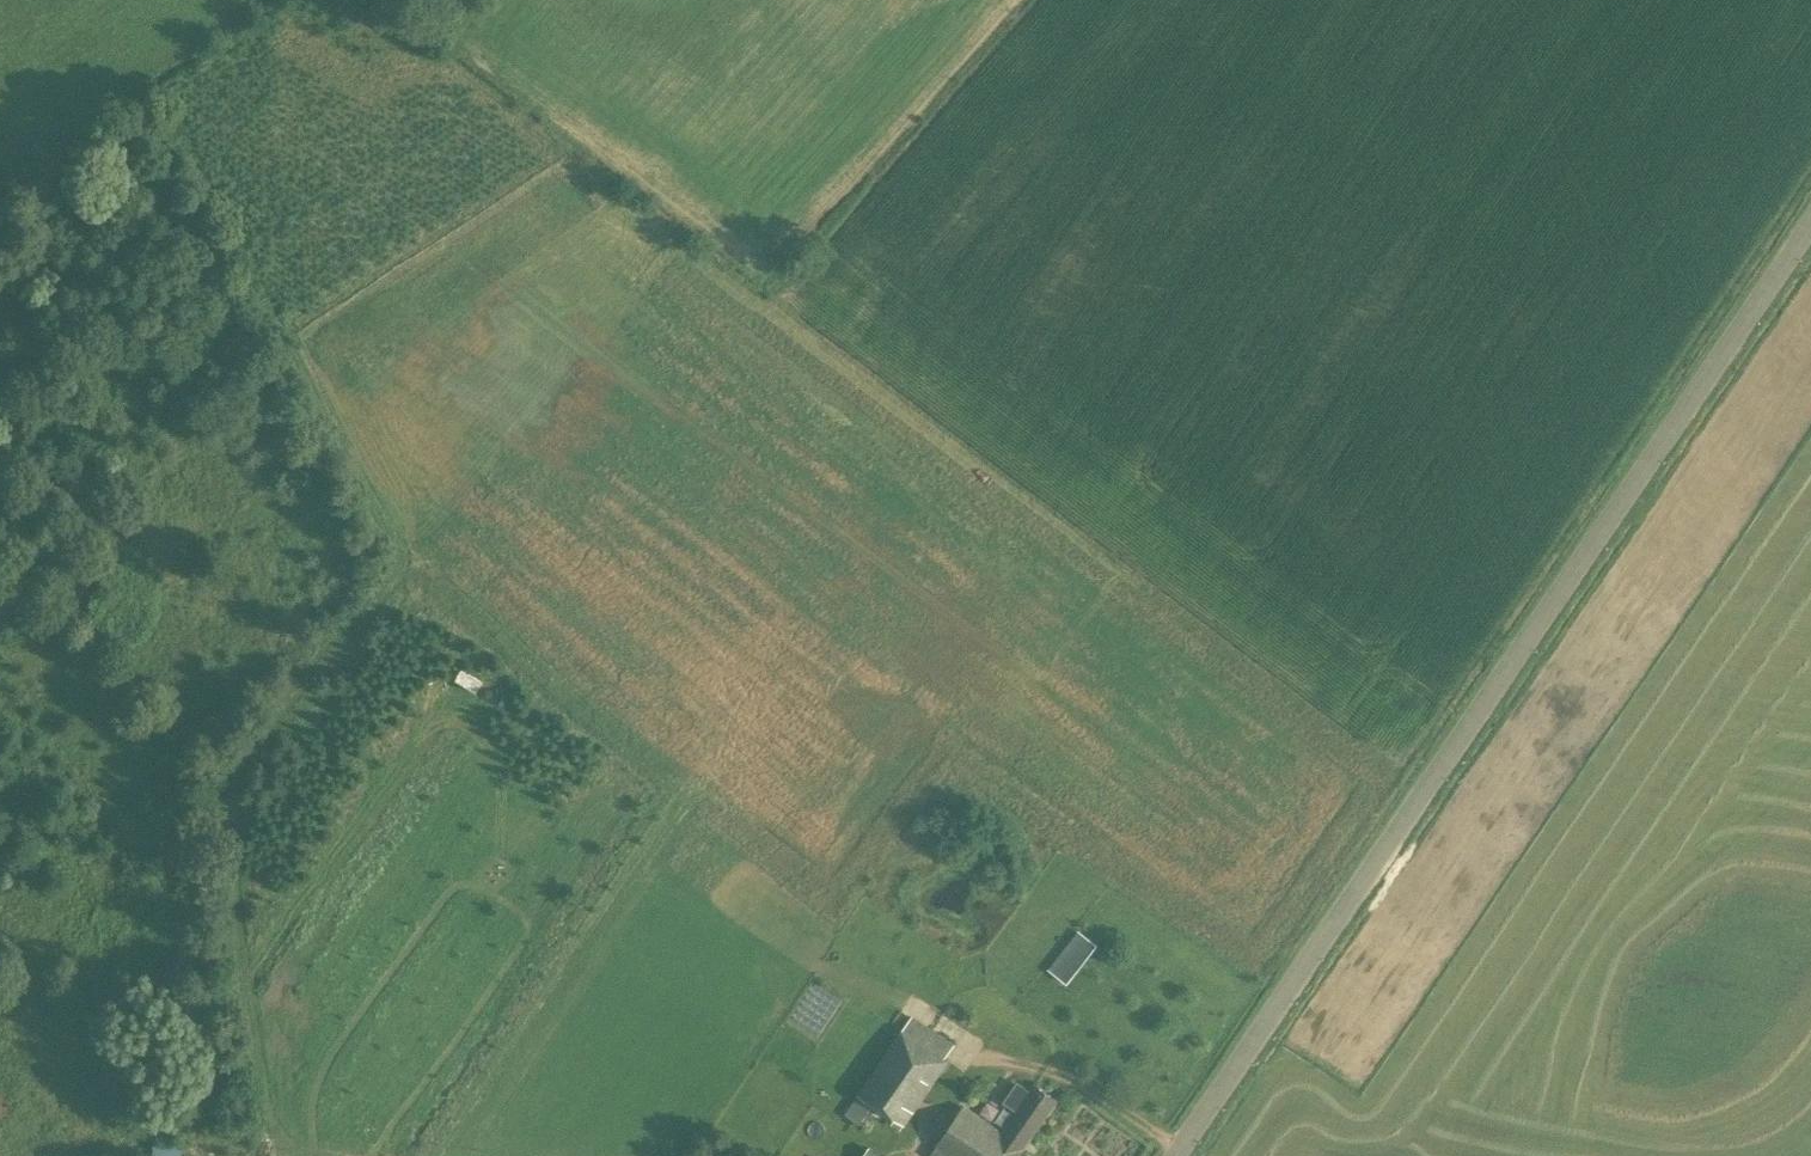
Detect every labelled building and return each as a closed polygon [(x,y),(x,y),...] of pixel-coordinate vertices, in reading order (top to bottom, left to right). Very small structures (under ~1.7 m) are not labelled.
[(1066,984),(1097,944),(1078,929),(1047,969),(1066,984)] [(912,1016),(857,1094),(844,1114),(859,1124),(871,1104),(904,1126),(949,1062),(945,1059),(955,1044),(912,1016)] [(947,1132),(983,1155),(1018,1155),(1057,1100),(1034,1085),(1002,1132),(963,1106),(947,1132)] [(947,1132),(931,1155),(983,1155),(947,1132)]
